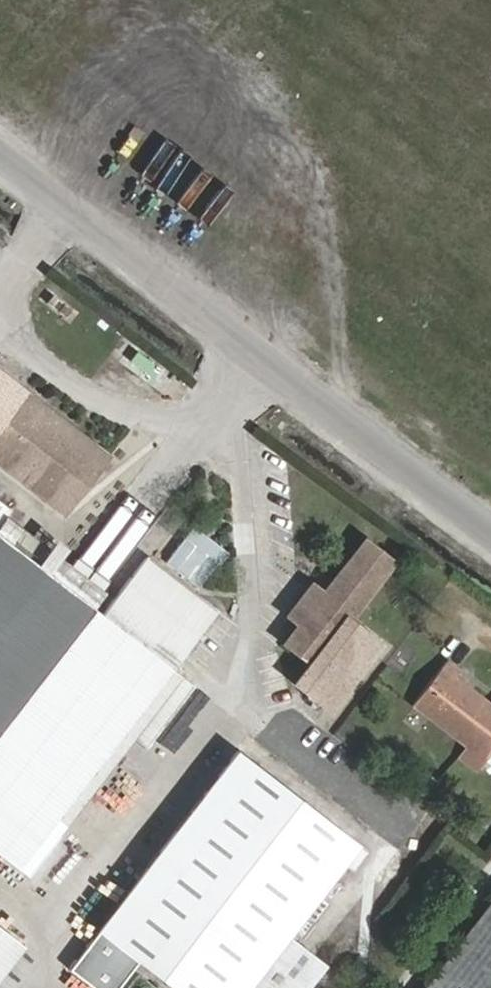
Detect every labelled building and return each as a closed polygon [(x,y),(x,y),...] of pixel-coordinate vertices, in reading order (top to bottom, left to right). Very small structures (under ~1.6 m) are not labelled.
[(102,452),(22,390),(2,418),(0,416),(0,454),(64,502),(102,452)] [(12,509),(0,500),(0,524),(12,509)] [(31,878),(65,835),(52,823),(124,729),(147,746),(194,683),(172,667),(216,608),(184,583),(188,577),(200,588),(230,552),(195,525),(167,561),(180,571),(176,577),(149,556),(103,615),(94,609),(107,591),(71,565),(61,579),(0,536),(0,854),(31,878)] [(58,535),(40,561),(54,570),(71,543),(58,535)] [(348,617),(392,560),(365,539),(321,596),(311,588),(292,613),(304,622),(289,643),(314,660),(298,681),(332,705),(380,640),(348,617)] [(449,654),(410,705),(482,760),(490,749),(490,693),(463,672),(460,661),(449,654)] [(235,747),(94,928),(175,987),(300,987),(321,960),(285,933),(356,840),(235,747)] [(385,906),(407,878),(396,870),(375,898),(385,906)] [(422,987),(490,987),(490,894),(422,987)] [(344,916),(337,928),(359,940),(365,928),(344,916)] [(0,930),(0,969),(18,944),(0,930)]
